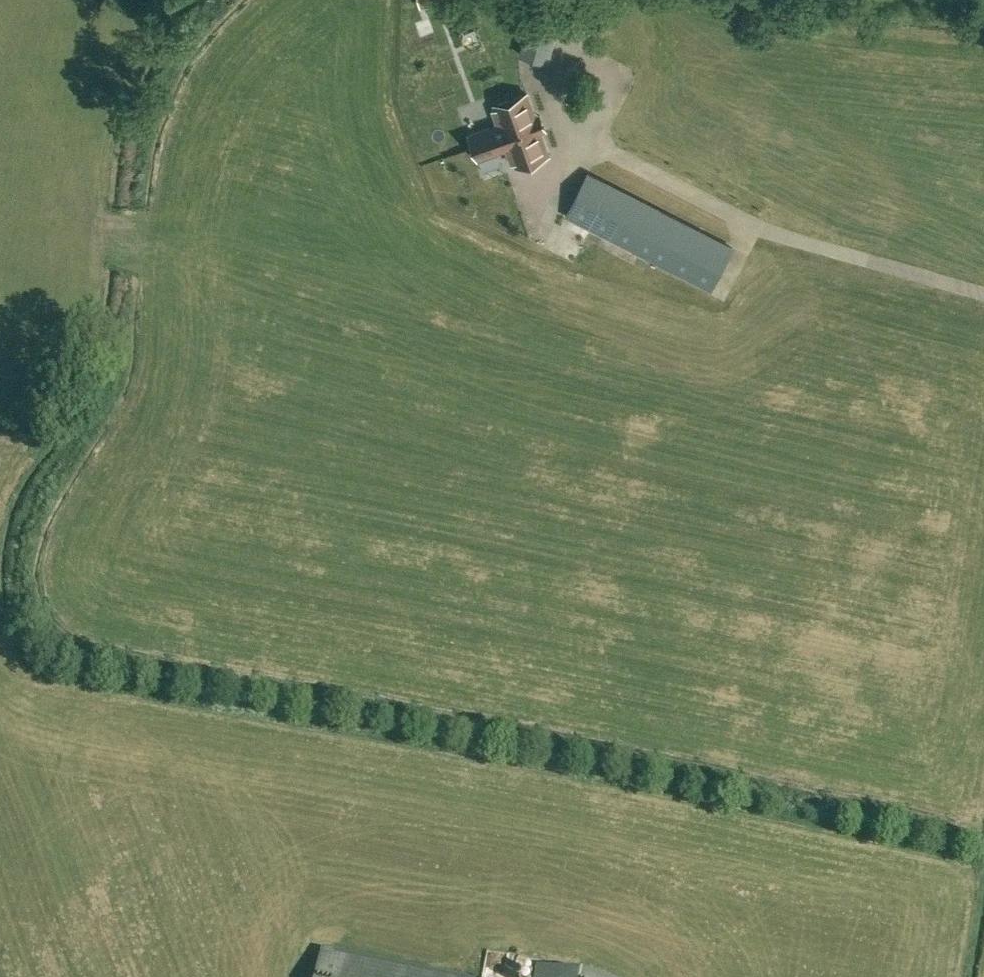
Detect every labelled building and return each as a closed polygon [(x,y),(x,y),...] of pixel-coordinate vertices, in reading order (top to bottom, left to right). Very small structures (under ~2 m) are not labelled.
[(564,2),(558,0),(536,0),(520,54),(547,62),(564,2)] [(507,173),(540,161),(513,98),(481,110),(483,114),(476,116),(482,131),(454,142),(464,167),(493,157),(499,172),(505,170),(507,173)] [(733,248),(676,219),(587,174),(566,215),(711,290),(733,248)] [(324,948),(318,976),(465,976),(324,948)] [(538,965),(536,976),(599,976),(538,965)]
